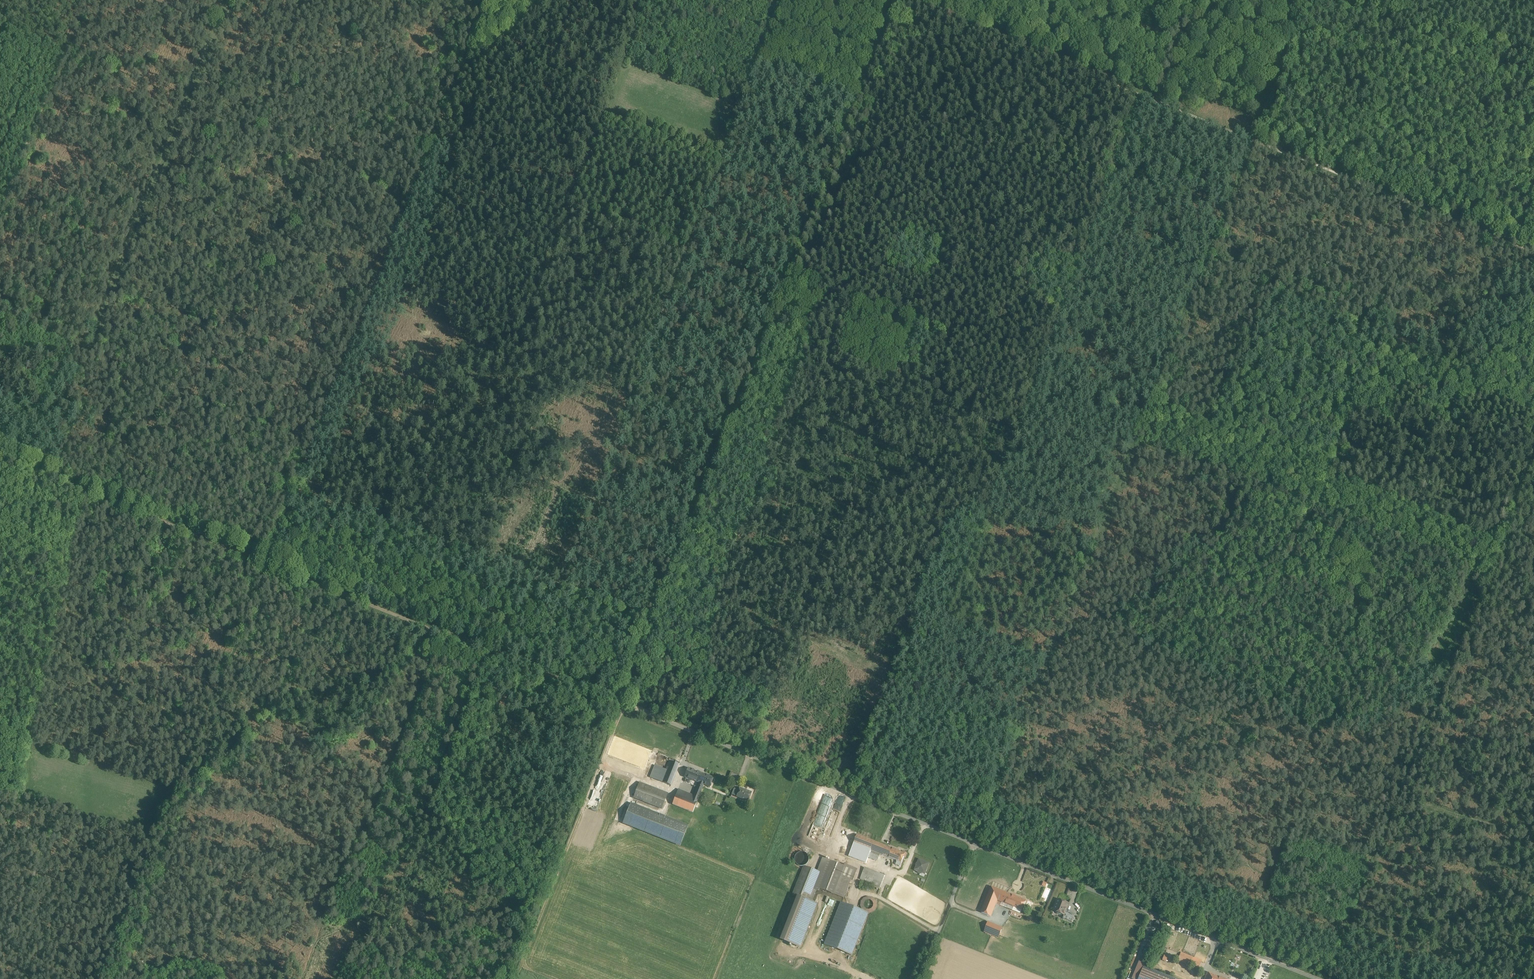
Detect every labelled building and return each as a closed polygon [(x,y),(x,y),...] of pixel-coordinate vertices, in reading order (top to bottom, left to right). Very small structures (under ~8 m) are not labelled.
[(620,758),(618,765),(644,774),(646,767),(620,758)] [(666,770),(662,782),(671,785),(679,765),(670,761),(666,770)] [(666,770),(655,766),(650,778),(662,782),(666,770)] [(705,775),(688,768),(688,769),(685,777),(699,783),(702,784),(705,775)] [(713,778),(705,775),(702,784),(704,784),(704,785),(710,787),(713,778)] [(599,802),(607,783),(599,780),(591,799),(599,802)] [(668,794),(640,783),(634,798),(662,809),(668,794)] [(702,784),(699,783),(694,796),(699,798),(704,785),(704,784),(702,784)] [(751,793),(740,789),(739,791),(737,795),(741,796),(741,797),(742,799),(744,800),(745,799),(749,800),(751,793)] [(694,796),(678,790),(672,804),(693,813),(699,798),(694,796)] [(687,827),(631,805),(624,823),(680,845),(687,827)] [(875,842),(857,835),(848,857),(866,864),(868,858),(878,862),(881,854),(883,855),(886,846),(875,842)] [(893,849),(886,846),(883,855),(889,858),(893,849)] [(902,853),(893,849),(889,858),(897,861),(896,865),(900,866),(904,856),(904,857),(906,856),(907,854),(906,852),(904,852),(902,852),(902,853)] [(809,861),(809,859),(809,856),(807,854),(805,852),(802,852),(799,852),(797,854),(796,856),(795,859),(796,862),(797,864),(800,865),(802,866),(805,865),(807,864),(809,861)] [(831,861),(823,858),(818,872),(820,873),(814,889),(819,891),(820,889),(831,861)] [(929,862),(918,858),(914,869),(917,871),(918,872),(921,873),(922,872),(922,871),(925,872),(929,862)] [(844,866),(831,861),(820,889),(834,894),(841,876),(845,866),(844,866)] [(857,870),(845,865),(844,866),(845,866),(841,876),(851,880),(853,881),(857,870)] [(818,872),(804,867),(793,894),(809,901),(814,889),(820,873),(818,872)] [(885,876),(864,868),(860,879),(880,887),(885,876)] [(851,880),(841,876),(834,894),(844,898),(851,880)] [(1006,894),(992,888),(982,913),(991,916),(998,900),(1003,902),(1006,894)] [(1015,897),(1006,894),(1003,902),(1012,905),(1015,897)] [(879,909),(874,895),(863,899),(868,912),(879,909)] [(1025,901),(1015,897),(1012,905),(1022,909),(1025,901)] [(831,911),(835,902),(828,899),(824,909),(831,911)] [(1069,904),(1058,900),(1053,910),(1056,912),(1057,914),(1060,915),(1061,914),(1064,915),(1066,912),(1069,904)] [(868,913),(842,903),(825,945),(851,955),(868,913)] [(1002,928),(988,922),(985,932),(999,937),(1002,928)] [(1198,969),(1202,960),(1181,952),(1178,961),(1198,969)] [(1144,967),(1139,978),(1173,978),(1144,967)]
